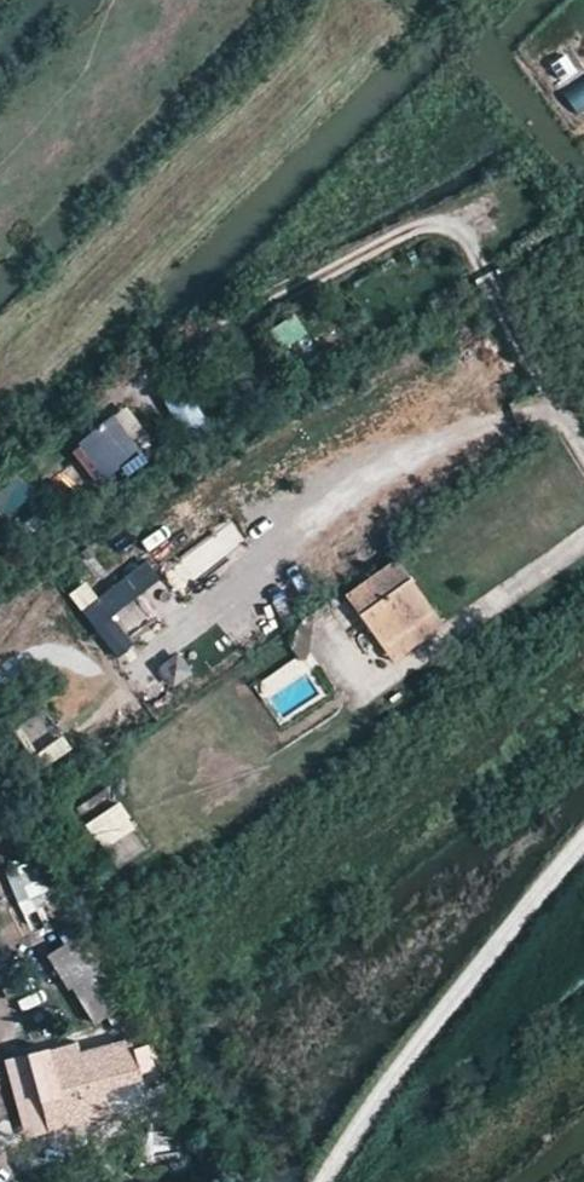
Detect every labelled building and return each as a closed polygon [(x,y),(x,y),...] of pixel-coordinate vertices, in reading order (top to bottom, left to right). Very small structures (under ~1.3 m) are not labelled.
[(559,85),(578,73),(565,53),(546,65),(559,85)] [(562,95),(579,116),(583,112),(583,79),(562,95)] [(164,402),(181,435),(206,422),(189,389),(164,402)] [(116,415),(71,447),(97,482),(141,450),(116,415)] [(175,558),(190,580),(247,543),(232,521),(175,558)] [(151,557),(77,609),(113,659),(186,608),(151,557)] [(346,597),(381,644),(429,610),(394,562),(346,597)] [(429,610),(381,644),(394,662),(442,627),(429,610)] [(177,653),(155,670),(171,689),(192,672),(177,653)] [(33,755),(46,747),(47,748),(59,742),(44,713),(18,727),(33,755)] [(44,764),(69,753),(63,738),(38,749),(44,764)] [(87,822),(108,806),(98,793),(77,810),(87,822)] [(86,820),(111,869),(145,852),(120,803),(86,820)] [(1,871),(22,917),(48,905),(28,859),(1,871)] [(45,955),(66,988),(72,985),(95,1021),(122,1003),(77,934),(45,955)] [(23,1051),(36,1101),(57,1093),(60,1102),(138,1081),(135,1070),(150,1066),(145,1043),(128,1048),(125,1036),(78,1048),(75,1037),(23,1051)]
